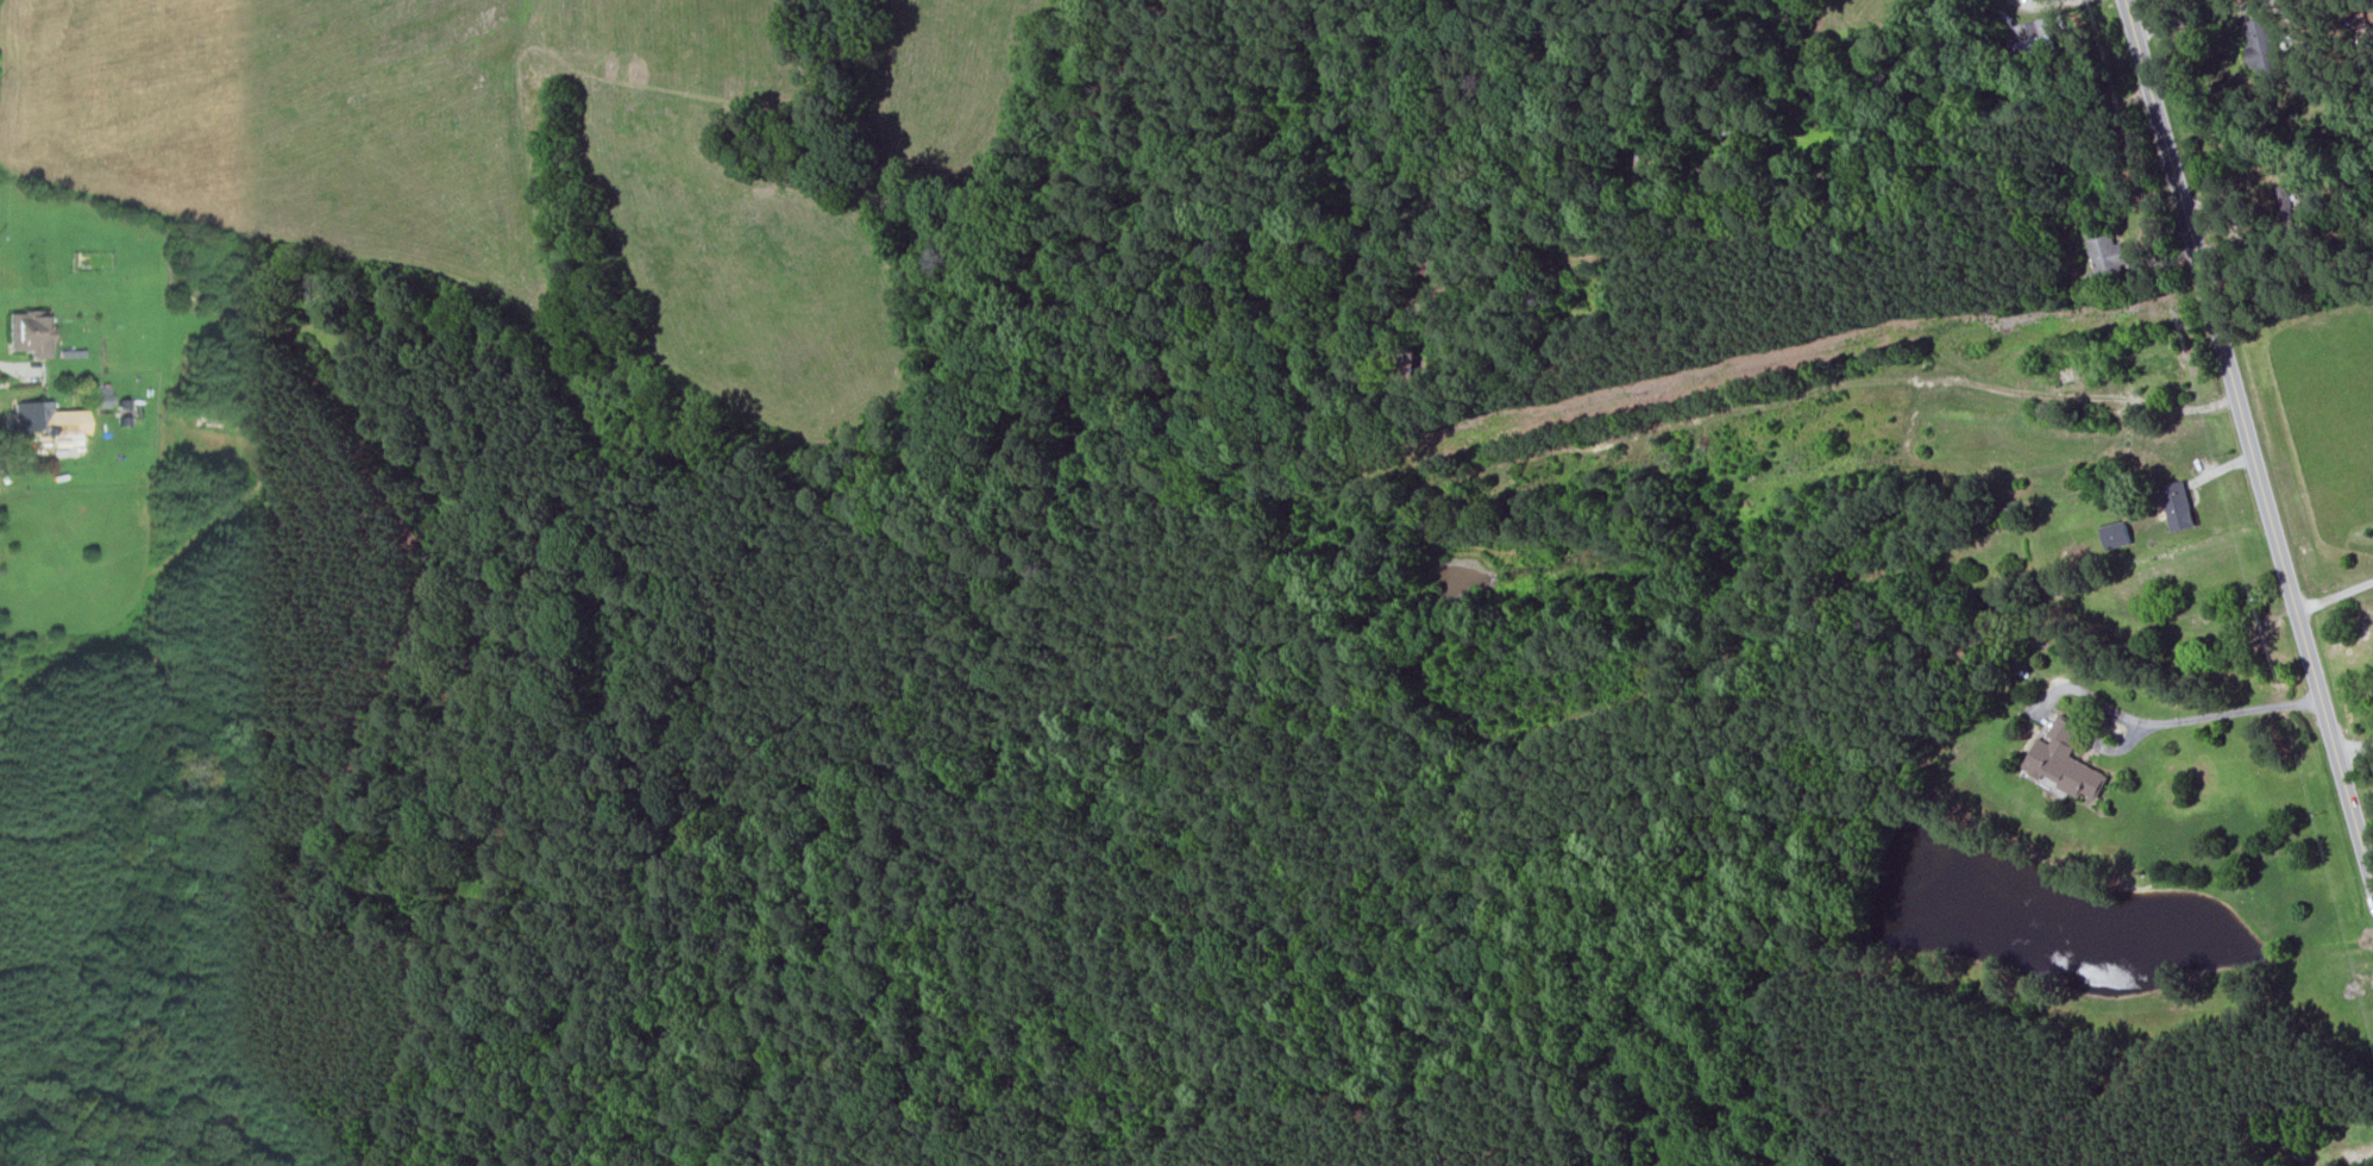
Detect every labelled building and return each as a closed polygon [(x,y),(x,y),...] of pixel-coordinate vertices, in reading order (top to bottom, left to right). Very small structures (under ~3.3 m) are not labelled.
[(2048,15),(2003,27),(2013,62),(2057,51),(2048,15)] [(2273,15),(2247,19),(2254,75),(2289,71),(2285,37),(2275,38),(2273,15)] [(2311,182),(2280,183),(2281,238),(2311,238),(2311,182)] [(2097,278),(2128,271),(2117,227),(2086,234),(2097,278)] [(10,308),(10,347),(25,347),(25,358),(51,358),(51,308),(10,308)] [(99,407),(113,407),(112,386),(98,387),(99,407)] [(54,401),(20,401),(20,430),(54,430),(54,401)] [(2160,485),(2172,533),(2197,527),(2185,479),(2160,485)] [(2132,543),(2126,520),(2102,526),(2108,550),(2132,543)] [(2068,754),(2083,725),(2059,714),(2048,739),(2040,735),(2023,771),(2082,798),(2084,792),(2098,800),(2110,775),(2068,754)]
